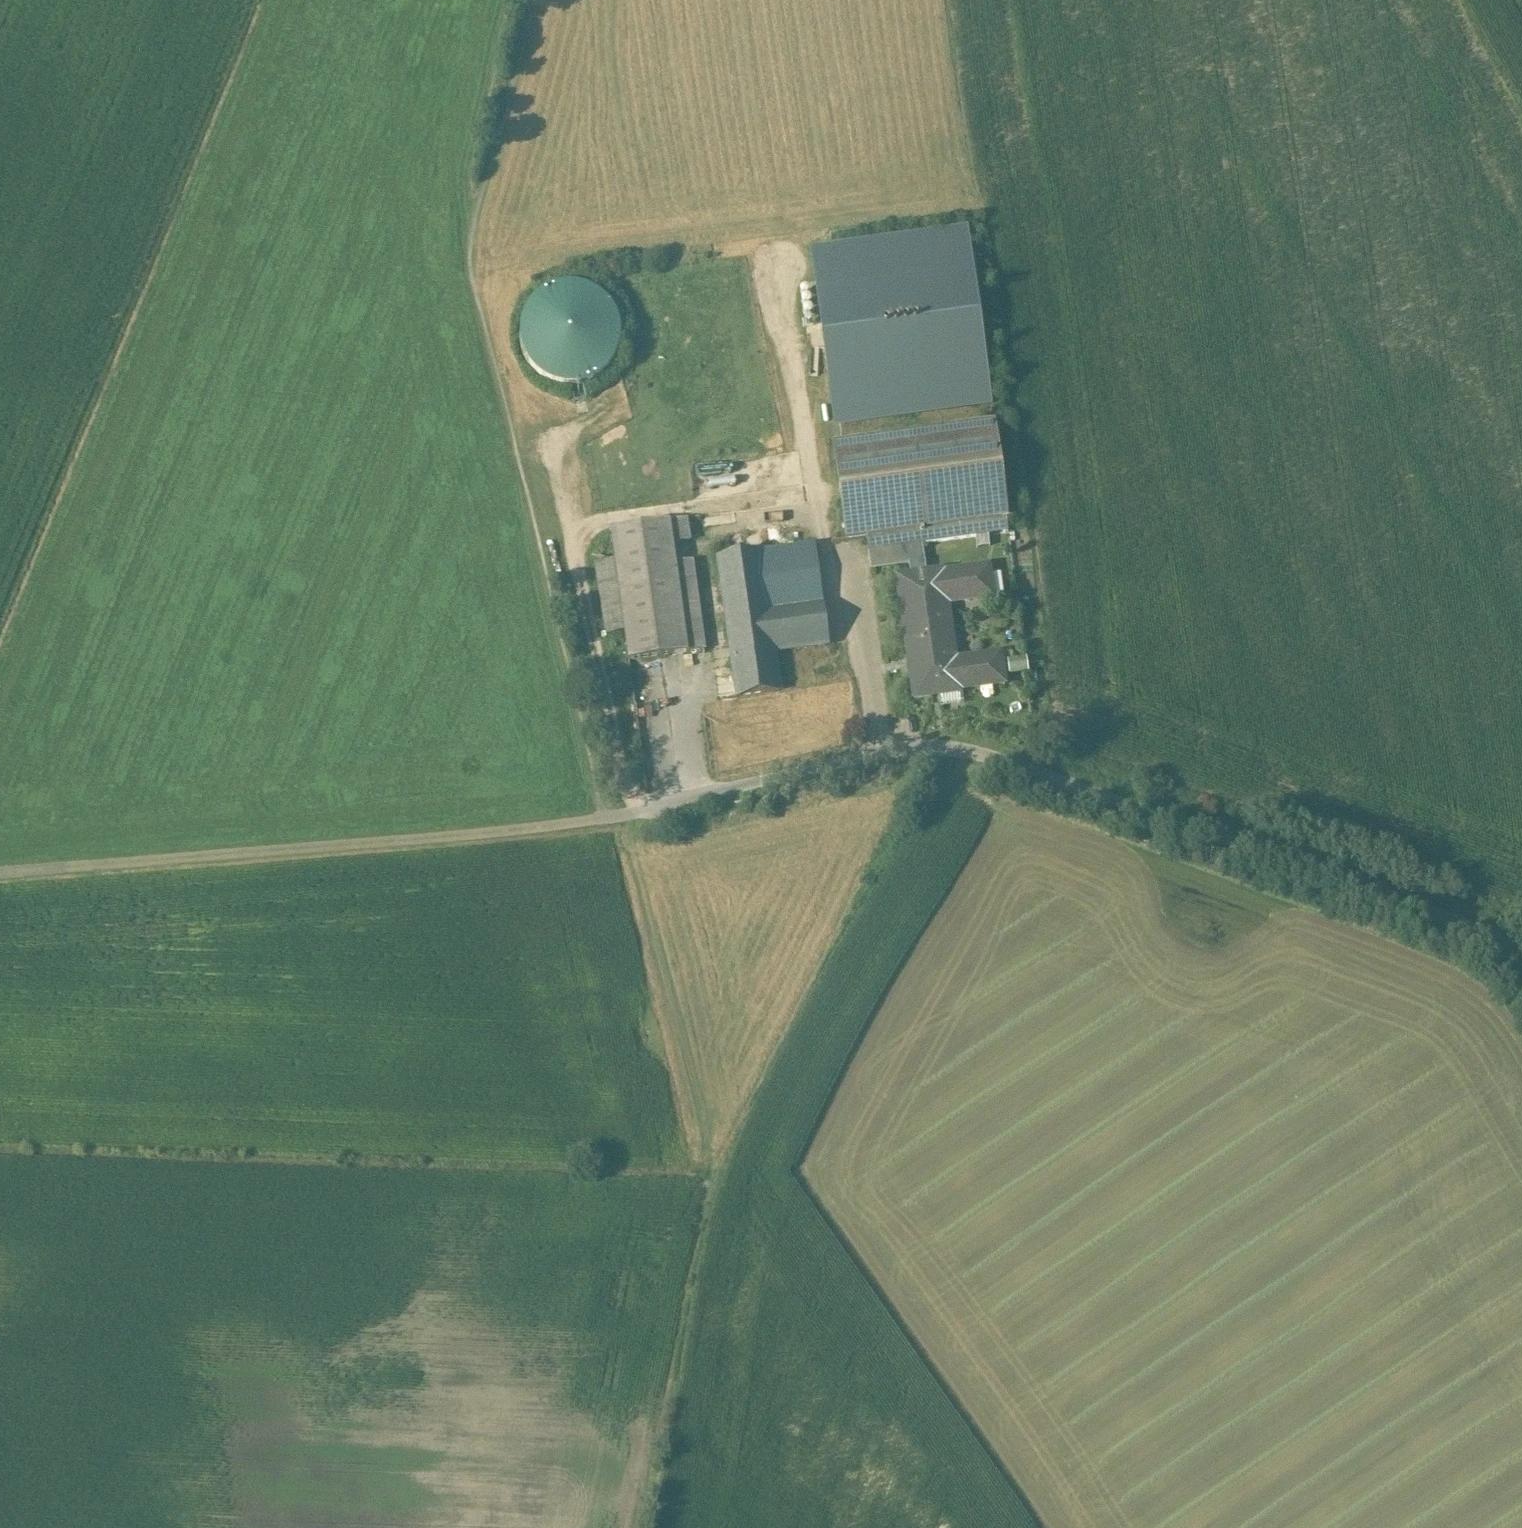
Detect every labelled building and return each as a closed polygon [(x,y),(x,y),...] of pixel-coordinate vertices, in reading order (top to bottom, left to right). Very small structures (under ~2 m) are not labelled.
[(968,232),(811,256),(835,425),(990,402),(968,232)] [(523,354),(533,372),(550,383),(569,388),(588,384),(605,374),(617,358),(621,339),(618,320),(609,303),(593,292),(575,286),(556,288),(538,298),(525,314),(520,334),(523,354)] [(994,427),(834,449),(847,543),(866,540),(868,553),(1008,534),(994,427)] [(686,521),(610,531),(628,663),(704,652),(692,562),(675,564),(672,545),(689,543),(686,521)] [(814,546),(718,559),(737,699),(780,693),(774,654),(827,646),(814,546)] [(943,573),(897,580),(914,701),(959,694),(959,692),(1004,685),(1000,656),(955,663),(947,605),(992,599),(988,569),(943,576),(943,573)]
